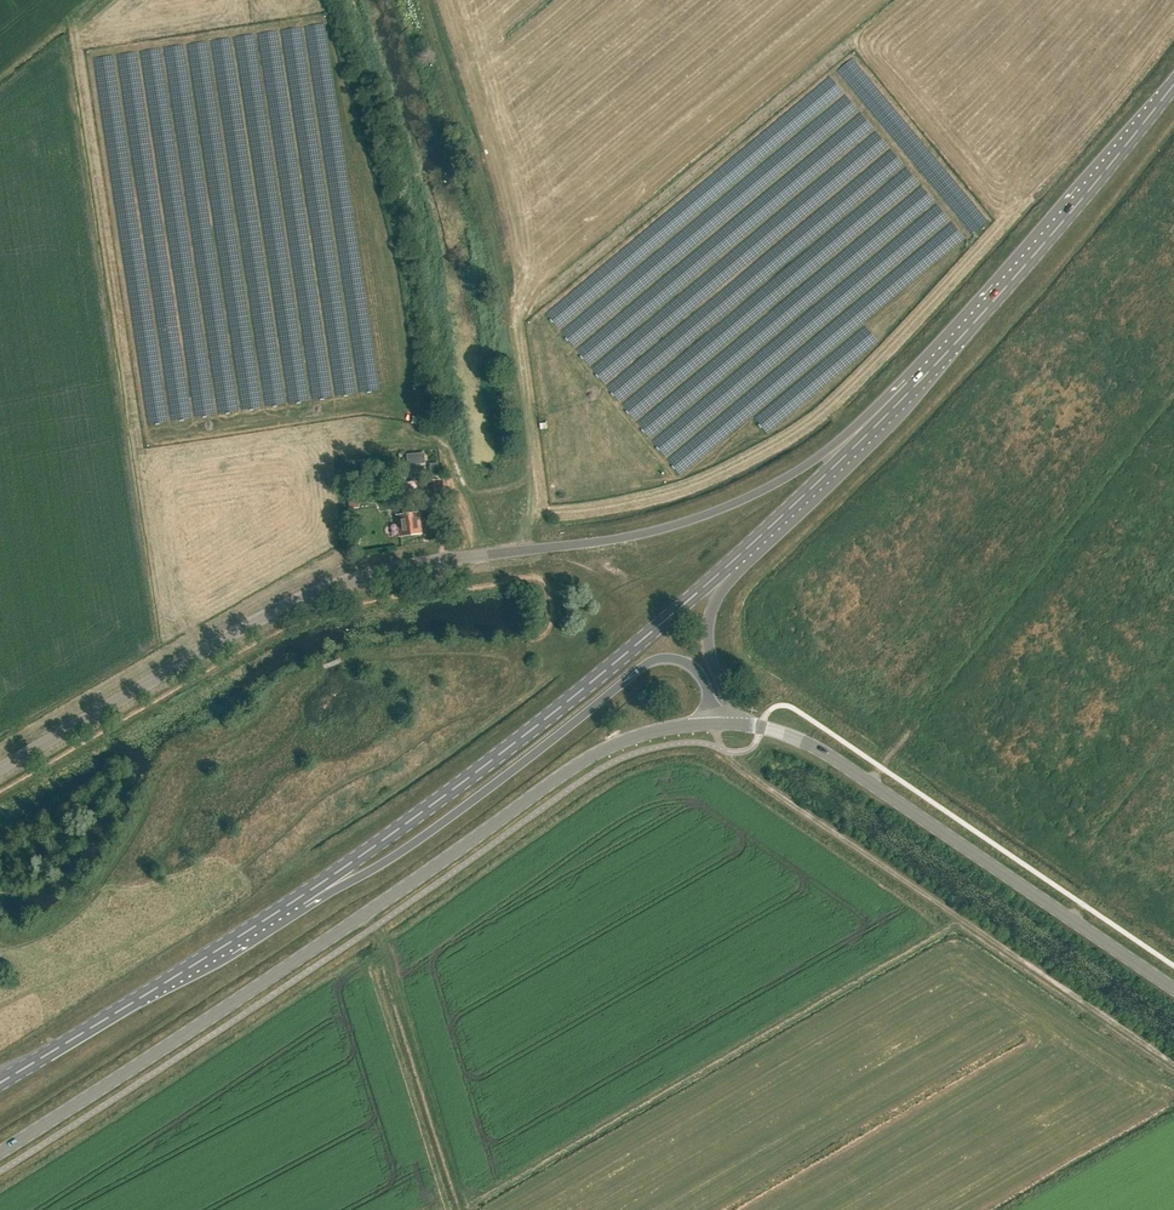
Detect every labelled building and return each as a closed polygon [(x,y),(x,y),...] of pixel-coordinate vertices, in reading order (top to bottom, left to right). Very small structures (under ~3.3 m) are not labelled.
[(424,453),(407,455),(408,464),(425,463),(424,453)] [(430,464),(431,476),(439,476),(438,463),(430,464)] [(349,497),(350,508),(358,507),(357,497),(349,497)] [(397,517),(400,538),(421,535),(418,514),(397,517)]
